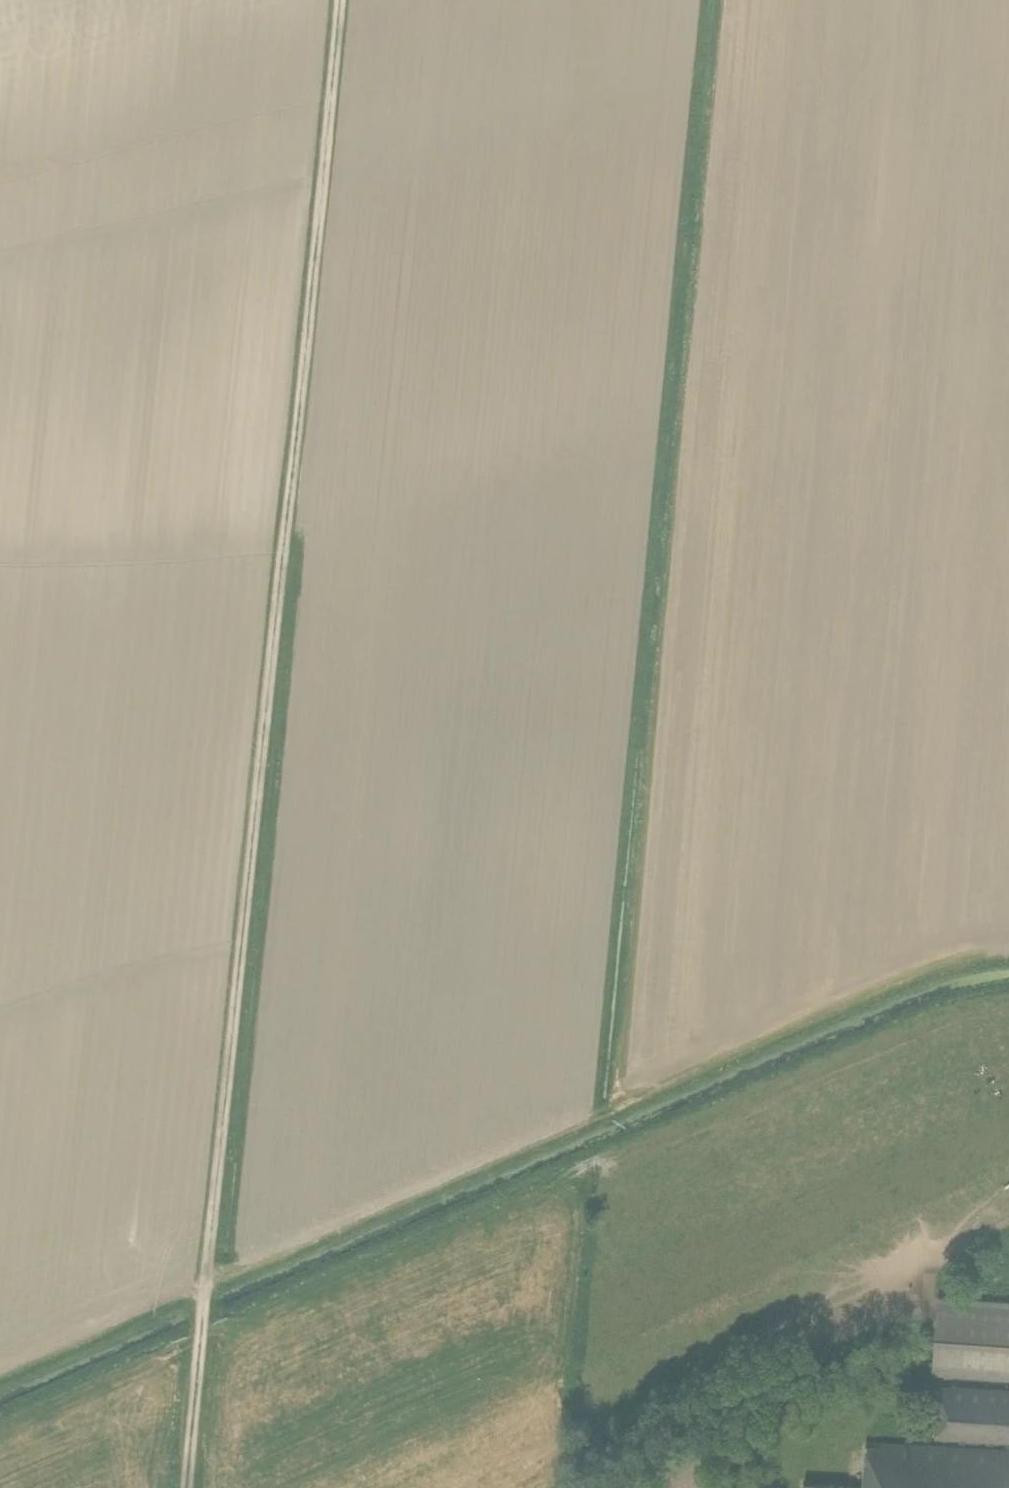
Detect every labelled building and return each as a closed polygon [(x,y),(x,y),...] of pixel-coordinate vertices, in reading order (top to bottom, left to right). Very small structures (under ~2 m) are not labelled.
[(938,1298),(934,1374),(1008,1378),(1008,1302),(938,1298)] [(939,1385),(936,1438),(1008,1443),(1008,1389),(939,1385)] [(867,1440),(864,1486),(804,1482),(803,1487),(1008,1487),(1008,1449),(867,1440)]
